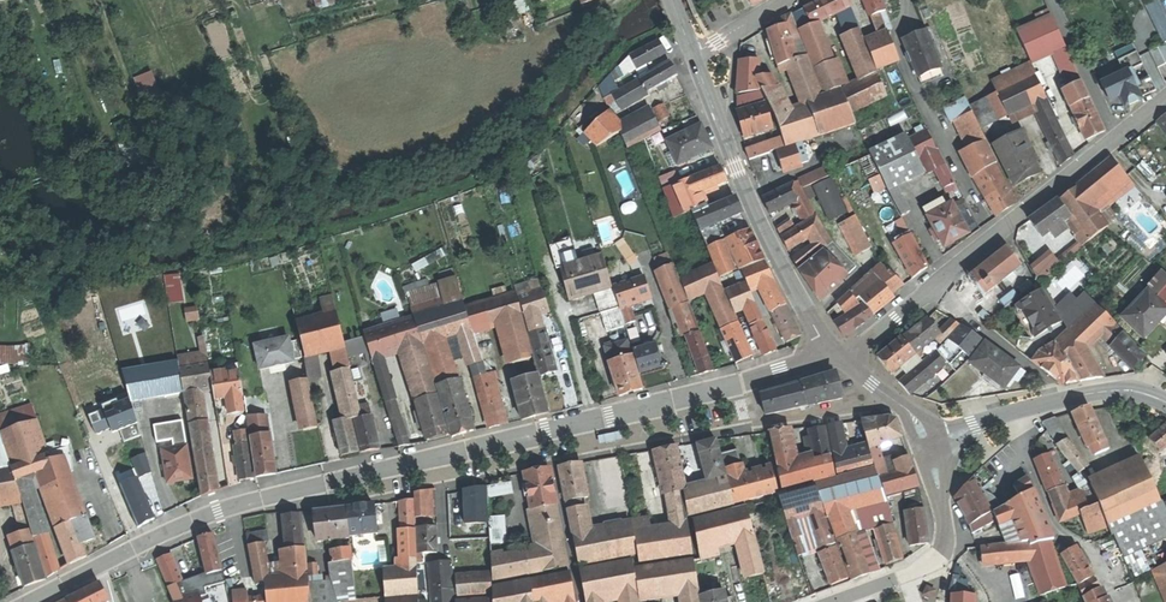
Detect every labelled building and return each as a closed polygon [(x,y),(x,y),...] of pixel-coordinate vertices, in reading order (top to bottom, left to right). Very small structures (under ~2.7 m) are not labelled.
[(815,4),(822,20),(834,14),(850,6),(850,5),(848,0),(823,0),(815,4)] [(864,4),(869,17),(870,17),(880,13),(884,11),(880,0),(862,0),(864,4)] [(1144,2),(1164,43),(1165,42),(1165,12),(1160,0),(1148,0),(1144,2)] [(815,4),(804,9),(811,25),(822,20),(815,4)] [(850,6),(834,14),(845,34),(858,29),(850,6)] [(1017,6),(1006,10),(1016,32),(1052,17),(1046,6),(1023,16),(1017,6)] [(804,8),(792,14),(824,94),(840,89),(811,25),(804,9),(804,8)] [(880,13),(870,17),(875,29),(884,25),(880,13)] [(791,15),(782,19),(785,26),(786,26),(792,45),(801,40),(791,15)] [(1052,17),(1016,33),(1030,61),(1053,51),(1065,46),(1052,17)] [(884,25),(875,29),(878,38),(888,34),(884,25)] [(777,29),(767,32),(770,40),(775,58),(777,66),(788,63),(797,59),(792,45),(786,26),(785,26),(777,29)] [(845,34),(844,35),(862,80),(876,73),(858,29),(845,34)] [(925,31),(903,40),(908,55),(911,61),(916,73),(938,64),(925,31)] [(878,38),(865,42),(876,69),(895,62),(899,61),(888,34),(878,38)] [(770,40),(766,41),(771,60),(775,58),(770,40)] [(658,41),(630,55),(637,69),(665,54),(658,41)] [(1150,52),(1158,68),(1165,64),(1165,45),(1165,44),(1150,52)] [(1065,46),(1053,51),(1061,68),(1072,63),(1066,50),(1065,46)] [(1137,52),(1118,61),(1124,73),(1104,83),(1110,99),(1121,94),(1126,106),(1138,100),(1156,91),(1149,77),(1138,82),(1131,70),(1143,65),(1137,52)] [(797,59),(788,63),(805,104),(824,98),(806,56),(797,59)] [(758,60),(739,61),(737,95),(761,91),(759,81),(758,60)] [(911,61),(908,62),(913,74),(916,73),(911,61)] [(669,62),(639,79),(647,94),(676,77),(672,68),(669,62)] [(1030,62),(991,80),(996,93),(1034,76),(1036,75),(1030,62)] [(1072,63),(1061,68),(1070,86),(1080,81),(1072,63)] [(938,64),(916,73),(918,78),(937,70),(940,69),(938,64)] [(143,98),(163,92),(156,70),(137,76),(143,98)] [(937,70),(918,78),(921,85),(929,82),(940,78),(937,70)] [(862,80),(841,90),(851,113),(886,96),(876,73),(862,80)] [(612,74),(599,87),(608,105),(616,101),(612,94),(619,91),(612,74)] [(1034,76),(996,93),(1006,115),(1031,104),(1044,97),(1034,76)] [(639,79),(619,91),(612,94),(616,101),(620,109),(647,94),(639,79)] [(766,79),(759,81),(761,91),(762,91),(774,117),(782,114),(781,110),(766,79)] [(1070,86),(1063,89),(1076,117),(1077,119),(1094,111),(1080,81),(1070,86)] [(761,92),(737,98),(737,110),(765,101),(761,92)] [(996,93),(971,104),(981,127),(1006,115),(996,93)] [(1044,97),(1031,104),(1044,132),(1058,125),(1044,97)] [(967,101),(939,114),(945,125),(951,122),(964,150),(965,150),(976,145),(985,141),(986,141),(967,101)] [(663,104),(653,108),(660,121),(669,117),(663,104)] [(765,105),(737,113),(743,133),(744,138),(772,129),(765,105)] [(782,114),(774,117),(785,147),(820,136),(808,106),(782,114)] [(645,112),(617,127),(619,133),(627,147),(644,140),(661,131),(650,109),(645,112)] [(609,110),(583,134),(595,147),(619,133),(617,127),(609,110)] [(1094,111),(1077,119),(1081,128),(1086,140),(1099,133),(1104,130),(1095,111),(1094,111)] [(1157,122),(1165,134),(1165,115),(1164,116),(1157,122)] [(951,122),(945,125),(960,152),(964,150),(951,122)] [(700,124),(665,141),(676,165),(711,148),(705,135),(700,124)] [(1058,125),(1044,132),(1060,164),(1066,160),(1073,156),(1058,125)] [(926,131),(908,140),(919,160),(929,155),(937,151),(936,151),(926,131)] [(1022,131),(994,145),(1014,185),(1025,179),(1038,173),(1032,160),(1035,158),(1022,131)] [(904,135),(869,153),(886,186),(893,183),(894,182),(922,168),(904,135)] [(781,139),(767,145),(769,152),(785,148),(781,139)] [(985,141),(976,145),(979,150),(986,161),(1003,187),(1005,185),(993,165),(995,163),(985,141)] [(791,147),(777,151),(781,164),(783,170),(808,162),(801,144),(791,147)] [(767,145),(746,151),(749,160),(770,153),(769,152),(767,145)] [(976,145),(965,150),(970,157),(974,153),(979,150),(976,145)] [(937,151),(929,155),(936,169),(943,185),(951,181),(938,150),(936,151),(937,151)] [(974,153),(970,157),(972,161),(976,167),(986,161),(979,150),(974,153)] [(886,186),(869,153),(894,204),(894,203),(902,199),(893,183),(886,186)] [(936,169),(929,155),(919,160),(926,175),(936,169)] [(870,156),(834,171),(843,190),(868,180),(879,175),(870,156)] [(1111,159),(1078,185),(1098,213),(1107,206),(1134,185),(1111,159)] [(972,161),(965,164),(970,177),(972,176),(985,198),(986,198),(1003,187),(986,161),(976,167),(972,161)] [(720,167),(694,178),(700,192),(726,182),(723,175),(720,167)] [(817,173),(798,181),(803,190),(833,175),(830,169),(817,173)] [(673,173),(659,178),(663,189),(672,185),(677,183),(673,173)] [(879,175),(868,180),(879,203),(881,202),(890,198),(879,175)] [(1131,181),(1142,194),(1149,188),(1138,175),(1131,181)] [(677,183),(672,185),(685,214),(691,211),(690,211),(705,204),(700,192),(694,178),(693,177),(677,183)] [(829,180),(812,188),(829,222),(846,214),(829,180)] [(951,181),(943,185),(947,192),(957,187),(953,180),(951,181)] [(797,181),(789,186),(796,202),(794,203),(797,207),(801,215),(804,221),(815,215),(797,181)] [(894,182),(893,183),(902,199),(903,198),(894,182)] [(1003,187),(986,198),(996,214),(1007,208),(1016,203),(1005,185),(1003,187)] [(789,186),(763,199),(769,215),(794,203),(796,202),(789,186)] [(1078,186),(1058,201),(1070,217),(1081,232),(1088,241),(1107,226),(1105,223),(1098,213),(1078,186)] [(852,219),(839,226),(855,256),(872,248),(845,197),(842,198),(852,219)] [(709,209),(702,212),(708,225),(709,227),(729,219),(741,213),(737,204),(734,198),(709,209)] [(890,198),(881,202),(902,240),(910,236),(890,198)] [(902,199),(894,203),(902,217),(910,212),(902,199)] [(1039,214),(1029,221),(1041,238),(1049,232),(1062,223),(1070,217),(1058,201),(1058,200),(1039,214)] [(941,201),(924,211),(934,230),(930,232),(936,242),(940,240),(944,247),(957,240),(968,234),(951,204),(944,208),(941,201)] [(1107,206),(1098,213),(1105,223),(1114,216),(1107,206)] [(700,207),(691,211),(696,225),(698,229),(708,225),(702,212),(700,207)] [(816,218),(810,221),(817,233),(810,238),(815,246),(819,253),(831,243),(816,218)] [(708,225),(698,229),(703,240),(716,235),(719,242),(720,242),(723,240),(724,240),(719,227),(730,222),(729,219),(709,227),(708,225)] [(783,225),(778,230),(781,236),(796,228),(792,221),(783,225)] [(810,221),(781,238),(788,251),(810,238),(817,233),(810,221)] [(1062,223),(1049,232),(1054,238),(1066,229),(1062,223)] [(749,230),(726,240),(739,270),(763,261),(756,245),(749,230)] [(1088,241),(1081,232),(1074,237),(1082,247),(1089,242),(1088,241)] [(716,235),(703,240),(706,247),(707,247),(719,242),(716,235)] [(902,240),(893,245),(912,279),(920,273),(928,268),(910,236),(902,240)] [(719,242),(707,247),(719,277),(718,277),(718,278),(726,275),(732,273),(721,246),(720,242),(719,242)] [(829,280),(836,287),(848,277),(855,268),(833,245),(833,243),(811,260),(811,261),(820,270),(829,280)] [(626,244),(618,249),(621,253),(628,248),(626,244)] [(805,252),(793,261),(798,269),(819,253),(815,246),(805,252)] [(1006,247),(968,277),(983,296),(1020,267),(1015,260),(1017,259),(1012,252),(1011,253),(1006,247)] [(628,248),(621,253),(629,265),(637,260),(628,248)] [(668,253),(653,258),(656,265),(670,260),(668,253)] [(1051,255),(1032,270),(1040,282),(1060,266),(1051,255)] [(602,256),(559,268),(563,282),(606,270),(602,256)] [(764,261),(740,271),(749,290),(760,286),(773,280),(764,261)] [(811,261),(799,271),(806,282),(820,270),(811,261)] [(712,264),(680,279),(688,300),(706,292),(720,285),(721,284),(718,278),(718,277),(712,264)] [(880,264),(871,272),(872,273),(891,295),(902,285),(896,278),(880,264)] [(672,265),(658,271),(673,309),(687,303),(679,283),(672,265)] [(606,270),(563,282),(569,300),(611,287),(606,270)] [(1162,272),(1149,288),(1165,306),(1165,275),(1162,272)] [(857,286),(849,293),(856,301),(859,299),(874,315),(882,308),(894,299),(891,295),(872,273),(857,286)] [(726,275),(718,278),(721,284),(734,312),(743,308),(754,304),(745,284),(731,289),(726,275)] [(643,276),(613,287),(619,308),(627,305),(650,297),(643,276)] [(456,279),(405,295),(413,316),(444,306),(442,299),(460,294),(456,279)] [(773,280),(760,286),(768,301),(781,295),(773,280)] [(820,302),(836,287),(829,280),(813,292),(820,302)] [(1027,280),(1017,287),(1020,293),(1031,285),(1027,280)] [(538,281),(529,283),(532,292),(541,289),(538,281)] [(1040,282),(1011,305),(1027,331),(1046,324),(1042,315),(1029,293),(1040,284),(1054,307),(1054,306),(1040,282)] [(1029,293),(1042,315),(1054,307),(1040,284),(1029,293)] [(720,285),(706,292),(722,330),(737,323),(720,285)] [(532,292),(518,296),(526,320),(539,315),(548,312),(541,289),(532,292)] [(1122,317),(1142,338),(1157,324),(1165,316),(1165,308),(1150,291),(1122,317)] [(514,293),(465,308),(473,333),(484,329),(501,324),(501,322),(520,316),(514,293)] [(444,306),(413,316),(423,346),(424,346),(440,341),(458,335),(471,331),(464,307),(464,306),(460,294),(442,299),(444,306)] [(848,294),(837,305),(843,312),(856,303),(848,294)] [(332,295),(290,302),(300,340),(304,358),(313,354),(331,348),(343,344),(343,342),(332,295)] [(768,301),(766,302),(785,343),(800,336),(785,305),(781,295),(768,301)] [(405,297),(359,313),(364,333),(412,317),(405,297)] [(673,309),(668,311),(671,324),(679,321),(685,337),(699,333),(693,317),(688,303),(687,303),(673,309)] [(754,304),(743,308),(750,325),(761,321),(754,304)] [(1055,341),(1056,342),(1068,363),(1084,348),(1098,334),(1111,322),(1113,321),(1095,304),(1055,341)] [(627,305),(619,308),(624,327),(634,322),(627,305)] [(864,305),(834,323),(837,327),(843,337),(874,317),(864,305)] [(189,320),(202,319),(201,306),(187,307),(189,320)] [(1054,307),(1042,315),(1046,324),(1055,340),(1068,328),(1054,306),(1054,307)] [(618,308),(599,314),(605,332),(623,327),(618,308)] [(539,315),(526,320),(530,333),(543,330),(539,315)] [(520,316),(501,322),(501,324),(513,364),(533,358),(521,316),(520,316)] [(412,317),(364,333),(372,359),(382,356),(407,348),(421,344),(412,317)] [(914,330),(902,339),(914,354),(934,339),(938,335),(937,333),(926,319),(914,330)] [(959,324),(951,320),(937,333),(938,335),(934,339),(940,344),(959,324)] [(750,325),(763,356),(775,351),(761,321),(750,325)] [(1111,322),(1098,334),(1110,347),(1122,334),(1111,322)] [(722,330),(720,331),(725,342),(729,350),(735,363),(739,361),(752,355),(737,323),(722,330)] [(961,325),(948,339),(958,348),(963,353),(969,358),(983,341),(961,325)] [(484,329),(473,333),(476,343),(483,360),(493,356),(484,329)] [(1150,359),(1154,354),(1127,329),(1123,333),(1150,359)] [(543,330),(530,333),(540,375),(550,373),(555,372),(544,330),(543,330)] [(471,331),(458,335),(469,366),(472,365),(481,361),(471,331)] [(699,333),(685,337),(698,375),(705,374),(714,371),(699,333)] [(1122,334),(1110,347),(1132,369),(1145,357),(1122,334)] [(364,336),(344,342),(350,369),(372,362),(364,336)] [(289,338),(255,345),(260,370),(276,366),(294,362),(294,360),(304,358),(300,340),(290,342),(289,338)] [(901,338),(877,357),(885,366),(891,374),(914,354),(902,339),(901,338)] [(440,341),(424,346),(437,386),(439,386),(443,400),(463,394),(459,380),(453,382),(440,341)] [(627,341),(604,348),(608,362),(631,356),(627,341)] [(725,342),(721,344),(725,352),(729,350),(725,342)] [(1025,371),(985,342),(969,363),(985,374),(982,378),(987,381),(990,383),(993,380),(1004,388),(1009,382),(1012,377),(1017,381),(1025,371)] [(1039,352),(1032,361),(1063,384),(1079,381),(1068,363),(1056,342),(1039,352)] [(343,344),(331,348),(337,372),(349,370),(343,344)] [(421,344),(407,348),(415,391),(435,386),(421,344)] [(654,346),(633,352),(640,374),(651,370),(660,367),(654,346)] [(1084,348),(1068,363),(1079,381),(1102,378),(1096,367),(1084,348)] [(904,376),(898,382),(910,395),(927,380),(945,365),(935,353),(905,377),(904,376)] [(969,358),(963,353),(960,356),(967,361),(969,358)] [(313,354),(304,358),(308,379),(318,377),(313,354)] [(382,356),(372,359),(386,403),(395,400),(382,356)] [(631,356),(608,362),(619,397),(631,393),(642,390),(631,356)] [(481,361),(472,365),(475,378),(485,375),(481,361)] [(209,364),(180,368),(184,392),(198,390),(212,388),(209,364)] [(178,366),(122,373),(131,402),(182,395),(178,366)] [(349,370),(337,372),(339,387),(346,418),(349,418),(350,420),(353,419),(361,418),(349,370)] [(499,371),(488,374),(490,382),(498,380),(501,380),(499,371)] [(485,375),(475,378),(483,406),(493,404),(485,375)] [(538,375),(512,382),(521,420),(534,418),(537,417),(536,415),(548,413),(538,375)] [(832,375),(800,384),(807,406),(840,399),(837,388),(835,389),(832,375)] [(490,382),(488,382),(500,426),(509,423),(498,380),(490,382)] [(308,381),(295,384),(303,431),(317,428),(308,383),(308,382),(308,381)] [(783,389),(777,390),(782,412),(807,406),(800,384),(783,389)] [(435,386),(415,391),(417,399),(438,394),(435,386)] [(198,390),(184,392),(201,495),(214,491),(219,489),(207,421),(203,421),(198,390)] [(260,394),(244,396),(247,417),(263,415),(260,394)] [(417,399),(415,400),(426,440),(437,437),(449,434),(438,394),(417,399)] [(463,394),(443,400),(452,434),(471,428),(463,394)] [(127,398),(110,403),(118,431),(120,436),(124,448),(141,443),(127,398)] [(395,400),(386,403),(399,448),(403,447),(408,446),(395,400)] [(493,404),(483,406),(488,429),(499,426),(493,404)] [(368,405),(360,407),(363,418),(371,416),(368,405)] [(0,418),(0,435),(18,489),(29,485),(43,480),(56,475),(51,460),(32,407),(0,418)] [(91,408),(77,413),(101,473),(110,469),(105,445),(91,408)] [(1078,413),(1072,415),(1087,448),(1090,447),(1104,441),(1092,410),(1084,412),(1078,413)] [(263,415),(247,417),(250,437),(269,434),(267,415),(263,415)] [(361,418),(353,419),(361,452),(379,449),(371,416),(363,418),(361,418)] [(346,418),(333,421),(342,455),(348,454),(358,452),(350,420),(349,418),(346,418)] [(894,418),(861,420),(868,448),(874,446),(901,437),(894,418)] [(1056,418),(1042,422),(1055,445),(1067,438),(1056,418)] [(181,423),(153,428),(156,444),(172,442),(173,451),(185,449),(181,423)] [(836,424),(827,426),(835,466),(849,463),(847,452),(841,423),(836,424)] [(1149,440),(1159,453),(1165,447),(1165,425),(1149,440)] [(816,429),(809,431),(810,437),(812,452),(814,461),(830,457),(825,427),(816,429)] [(247,429),(236,431),(238,444),(249,442),(247,429)] [(776,432),(769,433),(769,436),(778,470),(794,466),(787,430),(776,432)] [(269,434),(250,437),(256,477),(275,473),(273,460),(272,449),(269,434)] [(810,437),(803,438),(806,453),(812,452),(810,437)] [(1067,438),(1055,445),(1058,449),(1059,451),(1077,473),(1078,473),(1084,469),(1067,438)] [(705,443),(698,445),(707,480),(720,477),(725,475),(718,447),(717,440),(705,443)] [(1104,441),(1090,447),(1093,453),(1107,447),(1104,441)] [(238,444),(233,445),(235,459),(236,466),(239,480),(251,478),(254,478),(249,442),(238,444)] [(686,445),(678,447),(682,463),(689,462),(686,445)] [(874,446),(868,448),(874,468),(877,476),(879,476),(885,474),(878,450),(875,451),(874,446)] [(662,449),(655,451),(657,460),(678,455),(676,447),(662,449)] [(868,448),(857,450),(861,471),(874,468),(868,448)] [(173,451),(162,453),(165,468),(161,468),(162,476),(166,476),(168,485),(179,483),(191,481),(185,449),(173,451)] [(857,450),(847,452),(849,463),(835,466),(837,477),(861,471),(857,450)] [(737,451),(721,455),(726,475),(728,480),(744,476),(737,451)] [(637,454),(621,457),(626,486),(641,483),(637,454)] [(678,455),(657,460),(665,495),(669,494),(681,491),(686,490),(678,455)] [(1042,458),(1034,461),(1047,494),(1047,493),(1059,489),(1061,488),(1048,455),(1042,458)] [(63,456),(51,460),(56,475),(73,521),(81,543),(92,539),(63,456)] [(908,456),(894,461),(897,471),(912,467),(908,456)] [(778,470),(777,470),(782,491),(835,477),(830,457),(814,461),(794,466),(778,470)] [(0,463),(0,470),(10,468),(8,462),(0,463)] [(1141,462),(1090,485),(1093,493),(1104,519),(1107,527),(1109,526),(1140,512),(1161,504),(1141,462)] [(580,464),(558,468),(565,501),(580,499),(587,498),(580,464)] [(885,474),(879,476),(886,495),(919,486),(912,467),(897,471),(885,474)] [(20,499),(10,468),(0,470),(0,502),(20,499)] [(837,477),(814,483),(825,511),(843,507),(882,497),(884,498),(877,476),(874,468),(861,471),(837,477)] [(982,468),(972,479),(979,491),(992,479),(982,468)] [(531,472),(523,473),(530,510),(556,505),(549,469),(531,472)] [(744,476),(728,480),(728,481),(734,504),(777,493),(778,493),(772,470),(755,474),(744,476)] [(1077,473),(1073,479),(1081,498),(1093,493),(1078,473),(1077,473)] [(693,474),(684,476),(687,489),(696,487),(693,474)] [(56,475),(43,480),(55,513),(63,526),(73,521),(56,475)] [(725,475),(720,477),(721,483),(728,481),(728,480),(726,475),(725,475)] [(720,477),(707,480),(709,487),(721,483),(720,477)] [(141,478),(123,486),(139,523),(157,515),(141,478)] [(1028,478),(1014,486),(1019,497),(1033,490),(1028,478)] [(972,479),(953,498),(961,513),(969,526),(991,512),(979,491),(972,479)] [(709,487),(684,494),(688,516),(734,504),(728,481),(721,483),(709,487)] [(511,482),(487,486),(489,498),(513,494),(511,482)] [(641,483),(626,486),(633,527),(635,536),(650,533),(641,483)] [(778,493),(777,493),(786,520),(795,517),(810,513),(822,509),(823,509),(814,483),(778,493)] [(29,485),(18,489),(24,509),(31,530),(43,527),(29,485)] [(472,490),(464,491),(466,524),(471,524),(488,523),(486,486),(485,487),(472,490)] [(918,488),(903,492),(907,508),(922,504),(918,488)] [(1059,489),(1047,493),(1052,505),(1064,501),(1059,489)] [(435,490),(424,491),(425,516),(436,516),(435,490)] [(424,491),(414,493),(415,517),(425,516),(424,491)] [(681,491),(669,494),(674,529),(687,527),(681,491)] [(1033,491),(994,513),(1005,545),(1029,542),(1029,544),(1030,547),(1053,540),(1033,491)] [(1074,501),(1079,514),(1084,527),(1104,519),(1093,493),(1081,498),(1074,501)] [(580,499),(565,501),(567,509),(581,507),(580,499)] [(413,500),(399,501),(400,530),(414,529),(413,500)] [(1052,505),(1051,506),(1060,522),(1079,514),(1074,501),(1065,504),(1064,501),(1052,505)] [(364,506),(346,508),(349,537),(376,533),(374,504),(364,506)] [(1109,526),(1123,558),(1165,539),(1165,515),(1163,507),(1161,504),(1140,512),(1109,526)] [(556,505),(530,510),(538,548),(564,543),(556,505)] [(581,507),(567,509),(572,538),(587,536),(581,507)] [(747,507),(693,521),(698,548),(739,538),(754,534),(747,507)] [(843,507),(825,511),(839,549),(841,548),(856,542),(843,507)] [(333,510),(315,512),(317,542),(349,539),(349,537),(346,508),(333,510)] [(24,509),(15,511),(19,523),(28,521),(24,509)] [(822,509),(810,513),(822,552),(836,546),(822,509)] [(923,511),(905,512),(909,546),(919,544),(926,543),(928,543),(923,511)] [(992,514),(968,527),(971,535),(993,524),(991,520),(994,518),(992,514)] [(285,516),(282,516),(285,550),(286,550),(303,548),(300,515),(285,516)] [(505,517),(488,518),(490,545),(506,544),(505,517)] [(795,517),(786,520),(792,539),(801,536),(795,517)] [(1104,519),(1084,527),(1088,535),(1107,527),(1104,519)] [(81,543),(73,521),(63,526),(55,529),(69,565),(78,560),(86,556),(81,543)] [(620,522),(605,525),(606,532),(622,529),(620,522)] [(488,523),(471,524),(472,545),(489,543),(488,523)] [(891,526),(875,530),(886,564),(892,562),(901,559),(891,526)] [(43,527),(31,530),(39,553),(50,550),(43,527)] [(436,527),(417,528),(418,554),(423,553),(436,553),(436,527)] [(587,536),(572,538),(578,565),(638,554),(635,536),(633,527),(622,529),(606,532),(587,536)] [(674,529),(656,532),(660,559),(691,554),(687,527),(674,529)] [(414,529),(400,530),(401,544),(410,571),(416,570),(414,529)] [(31,532),(15,538),(18,550),(35,545),(31,532)] [(650,533),(635,536),(638,554),(639,562),(660,559),(656,532),(650,533)] [(754,534),(739,538),(750,578),(764,574),(754,534)] [(203,537),(198,539),(202,557),(206,573),(198,575),(202,594),(209,593),(208,585),(225,581),(223,571),(221,569),(212,535),(203,537)] [(801,536),(792,539),(798,557),(807,553),(801,536)] [(1031,548),(1025,550),(1028,560),(1040,596),(1067,587),(1051,541),(1031,548)] [(856,542),(841,548),(847,563),(861,558),(856,542)] [(538,548),(491,558),(492,582),(569,566),(564,543),(538,548)] [(260,544),(249,546),(255,586),(265,584),(265,583),(267,583),(260,544)] [(1029,544),(992,547),(994,563),(1028,560),(1025,550),(1031,548),(1030,547),(1029,544)] [(18,550),(13,552),(24,587),(36,583),(42,580),(45,579),(35,545),(18,550)] [(822,552),(818,553),(831,585),(840,581),(847,578),(836,546),(822,552)] [(992,546),(980,547),(981,555),(981,564),(994,563),(992,547),(992,546)] [(303,548),(286,550),(289,582),(306,580),(303,548)] [(1074,548),(1061,556),(1078,585),(1092,578),(1074,548)] [(50,550),(39,553),(47,579),(57,573),(50,550)] [(351,550),(331,552),(332,563),(352,561),(351,550)] [(158,561),(168,587),(173,600),(172,600),(173,601),(204,601),(202,594),(198,575),(181,579),(171,555),(164,558),(158,561)] [(847,563),(845,564),(851,581),(868,574),(861,558),(847,563)] [(331,577),(331,578),(354,575),(352,561),(332,563),(329,564),(331,577)] [(632,561),(579,571),(585,600),(598,597),(622,592),(637,590),(634,570),(632,561)] [(693,561),(634,570),(637,590),(638,595),(682,588),(697,585),(698,585),(693,561)] [(445,563),(428,564),(431,591),(453,590),(450,562),(445,563)] [(317,564),(308,565),(309,576),(318,575),(317,564)] [(1152,574),(1165,601),(1165,573),(1163,567),(1152,574)] [(410,571),(383,573),(384,599),(418,596),(416,570),(410,571)] [(490,574),(455,577),(457,598),(492,597),(490,574)] [(331,578),(332,582),(339,601),(351,601),(357,601),(354,575),(331,578)] [(531,581),(531,582),(533,601),(541,601),(548,601),(564,598),(574,596),(575,596),(571,575),(531,581)] [(958,576),(953,575),(948,591),(966,592),(966,581),(958,580),(958,576)] [(1078,585),(1078,586),(1083,597),(1099,589),(1092,578),(1078,585)] [(265,583),(265,584),(267,601),(308,601),(306,580),(289,582),(267,583),(265,583)] [(492,589),(492,596),(492,598),(493,601),(533,601),(531,582),(492,589)] [(309,583),(310,601),(337,601),(331,583),(326,583),(309,583)] [(68,600),(69,601),(109,601),(99,584),(68,600)] [(682,588),(685,601),(700,601),(697,585),(682,588)] [(1083,597),(1085,601),(1105,601),(1099,589),(1083,597)] [(622,592),(624,601),(639,601),(638,595),(637,590),(622,592)] [(700,595),(701,601),(726,601),(725,598),(724,590),(700,595)] [(241,591),(233,592),(233,600),(248,599),(247,591),(241,591)]
